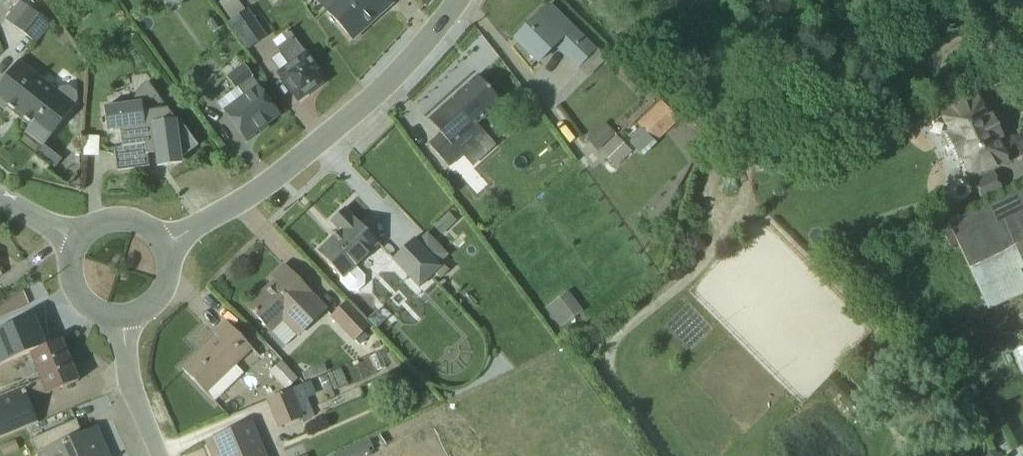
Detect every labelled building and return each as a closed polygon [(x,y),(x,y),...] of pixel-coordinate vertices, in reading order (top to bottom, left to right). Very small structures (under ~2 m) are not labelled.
[(50,26),(24,0),(22,0),(7,16),(34,42),(50,26)] [(392,5),(387,0),(315,0),(314,1),(351,42),(392,5)] [(230,22),(227,23),(247,52),(266,39),(247,10),(244,12),(236,1),(222,11),(230,22)] [(604,62),(547,7),(526,28),(513,41),(538,65),(553,49),(576,71),(578,69),(587,79),(604,62)] [(316,72),(287,33),(271,44),(279,55),(271,61),(279,72),(276,74),(297,102),(320,85),(313,74),(316,72)] [(75,107),(17,63),(0,85),(0,110),(2,111),(4,109),(28,127),(24,133),(44,148),(75,107)] [(252,78),(243,66),(224,79),(233,92),(216,104),(244,141),(278,116),(250,79),(252,78)] [(500,105),(475,78),(426,121),(439,136),(427,146),(447,169),(483,136),(475,127),(500,105)] [(132,106),(102,110),(105,134),(119,133),(121,148),(113,150),(115,173),(148,169),(146,157),(155,155),(165,167),(170,166),(196,147),(180,124),(175,122),(147,85),(136,91),(132,98),(132,106)] [(960,163),(978,201),(1001,190),(991,170),(1006,163),(996,141),(1001,139),(991,117),(986,120),(976,98),(936,117),(950,145),(944,148),(953,166),(960,163)] [(676,123),(658,104),(636,125),(642,132),(630,142),(641,154),(676,123)] [(614,136),(604,124),(585,141),(595,153),(614,136)] [(613,169),(630,153),(616,137),(599,153),(613,169)] [(99,138),(83,138),(82,157),(98,158),(99,138)] [(60,160),(44,148),(37,157),(53,170),(60,160)] [(947,226),(990,312),(1022,296),(1022,281),(1019,272),(1022,270),(1022,188),(966,216),(947,226)] [(940,212),(947,226),(966,216),(959,203),(940,212)] [(354,269),(378,246),(344,210),(328,225),(336,233),(316,253),(339,278),(338,282),(348,292),(357,293),(363,287),(363,278),(354,269)] [(455,222),(446,214),(431,228),(440,237),(455,222)] [(416,243),(413,239),(390,261),(418,290),(434,275),(439,281),(448,273),(441,266),(439,267),(437,265),(447,256),(426,234),(416,243)] [(325,312),(283,268),(271,279),(274,282),(246,308),(283,347),(294,337),(296,339),(325,312)] [(546,306),(560,327),(585,312),(572,290),(546,306)] [(368,328),(345,304),(329,319),(352,344),(353,343),(358,348),(368,339),(363,334),(368,328)] [(384,322),(375,313),(366,322),(374,331),(384,322)] [(29,355),(45,348),(32,318),(0,332),(0,367),(29,355)] [(251,352),(225,324),(212,335),(215,338),(180,371),(210,402),(240,374),(234,368),(251,352)] [(60,343),(45,348),(29,355),(40,383),(24,389),(6,396),(0,398),(0,438),(38,424),(29,403),(52,394),(77,384),(60,343)] [(1013,353),(1022,373),(1022,348),(1013,353)] [(296,379),(280,363),(268,375),(284,391),(296,379)] [(300,387),(264,402),(277,431),(299,421),(300,423),(313,418),(300,387)] [(95,431),(81,437),(74,422),(30,441),(36,455),(106,455),(95,431)] [(252,424),(205,444),(210,455),(265,455),(252,424)] [(375,455),(368,439),(328,455),(375,455)]
